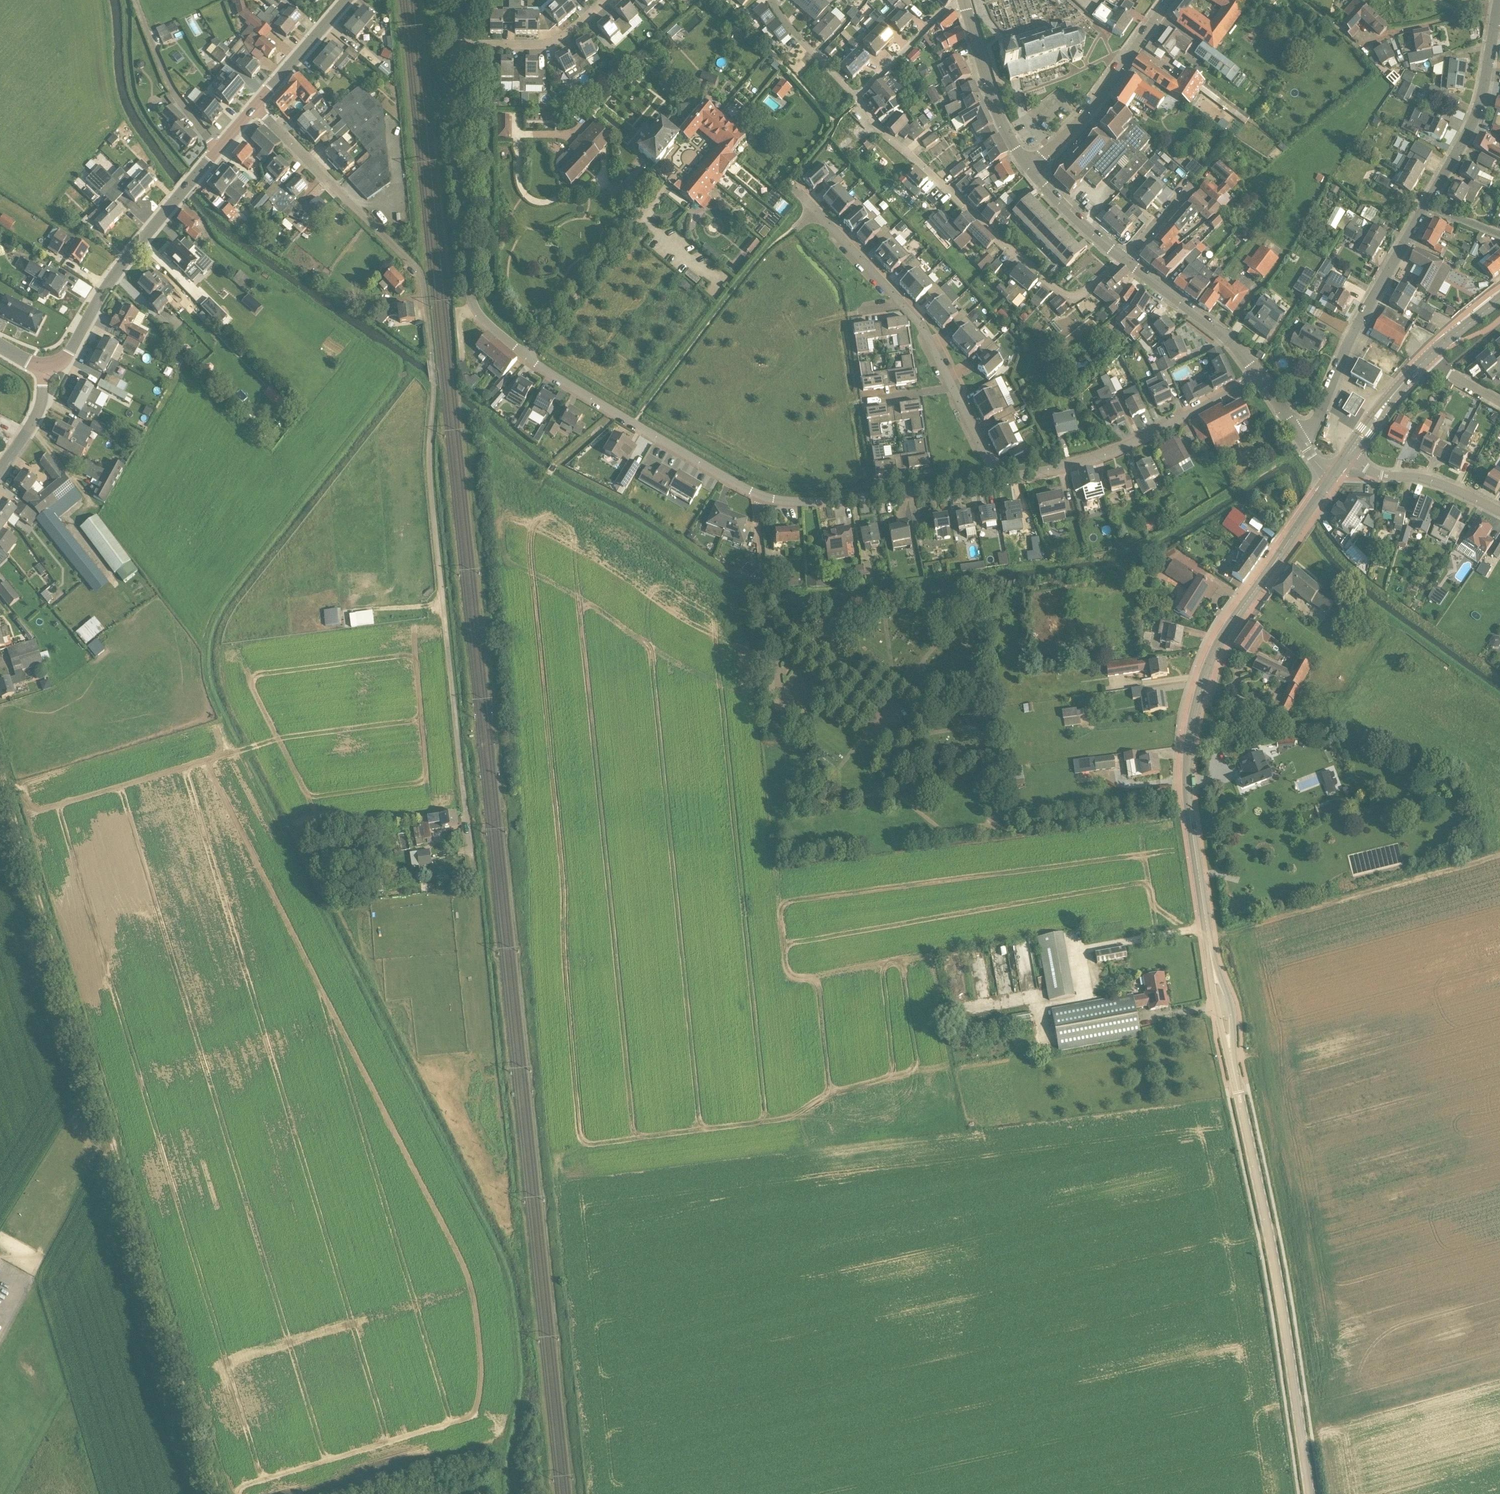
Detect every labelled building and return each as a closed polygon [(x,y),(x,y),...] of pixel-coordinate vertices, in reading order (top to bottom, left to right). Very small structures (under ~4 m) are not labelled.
[(554,4),(567,19),(576,11),(568,2),(570,0),(558,0),(554,4)] [(647,8),(653,3),(656,7),(663,0),(639,0),(647,8)] [(819,0),(803,0),(798,6),(806,13),(819,0)] [(823,0),(819,0),(806,13),(816,22),(829,8),(831,7),(823,0)] [(908,9),(900,2),(899,0),(887,0),(886,1),(895,11),(887,19),(891,23),(890,24),(899,34),(912,22),(903,13),(908,9)] [(900,2),(908,9),(912,5),(908,0),(902,0),(900,2)] [(944,8),(951,0),(934,0),(944,8)] [(1228,0),(1227,1),(1225,0),(1204,0),(1220,10),(1210,24),(1194,12),(1193,14),(1188,10),(1193,4),(1192,3),(1188,0),(1180,0),(1167,17),(1204,44),(1214,52),(1243,12),(1228,0)] [(1228,0),(1243,12),(1244,13),(1255,0),(1228,0)] [(1349,32),(1347,35),(1351,39),(1359,30),(1355,26),(1362,18),(1380,35),(1387,28),(1382,23),(1381,23),(1357,0),(1355,0),(1343,13),(1349,19),(1342,26),(1349,32)] [(246,43),(255,50),(256,48),(269,59),(276,51),(263,40),(271,31),(263,23),(257,18),(256,20),(252,16),(253,15),(245,8),(244,2),(236,3),(239,15),(247,22),(256,30),(246,43)] [(623,20),(619,24),(627,33),(631,29),(628,25),(638,17),(624,2),(615,11),(623,20)] [(1111,10),(1101,3),(1091,16),(1092,16),(1101,22),(1110,28),(1110,29),(1111,29),(1112,30),(1111,31),(1113,31),(1120,36),(1120,35),(1132,19),(1133,18),(1125,13),(1124,14),(1122,13),(1124,9),(1122,11),(1115,5),(1111,10)] [(550,18),(558,27),(567,19),(554,4),(542,14),(545,22),(550,18)] [(753,13),(766,28),(775,21),(762,5),(753,13)] [(291,8),(283,18),(295,28),(303,18),(291,8)] [(833,12),(829,8),(816,22),(813,26),(817,30),(814,33),(825,43),(841,25),(830,16),(833,12)] [(846,16),(852,21),(855,17),(859,13),(853,8),(846,16)] [(366,30),(375,20),(363,10),(354,21),(366,30)] [(503,34),(503,22),(509,22),(509,10),(503,10),(503,14),(490,14),(490,34),(503,34)] [(520,14),(520,10),(509,10),(509,22),(515,22),(515,34),(527,34),(527,14),(520,14)] [(286,38),(295,28),(283,18),(275,11),(271,16),(274,18),(270,23),(275,28),(286,38)] [(867,29),(872,34),(885,47),(894,39),(882,26),(886,22),(876,12),(870,17),(874,21),(867,29)] [(944,34),(958,21),(952,12),(937,25),(940,29),(944,34)] [(263,23),(267,18),(262,13),(257,18),(263,23)] [(864,18),(859,13),(855,17),(861,22),(864,18)] [(527,14),(527,34),(539,34),(539,22),(545,22),(542,14),(527,14)] [(856,28),(861,22),(855,17),(852,21),(850,22),(856,28)] [(619,34),(622,37),(627,33),(619,24),(614,28),(606,19),(597,27),(610,42),(619,34)] [(366,30),(354,21),(345,31),(357,41),(366,30)] [(766,28),(780,44),(789,36),(775,21),(766,28)] [(1060,26),(1008,43),(1007,43),(1000,45),(999,46),(1002,57),(1000,58),(1000,59),(1004,71),(1006,71),(1008,77),(1010,82),(1016,80),(1020,79),(1069,63),(1070,63),(1072,62),(1072,63),(1081,60),(1084,57),(1081,49),(1084,46),(1085,40),(1083,37),(1082,35),(1076,32),(1073,24),(1061,28),(1060,26)] [(156,30),(163,44),(163,45),(173,40),(171,35),(168,36),(164,27),(156,30)] [(960,28),(936,40),(944,52),(965,40),(960,28)] [(1154,46),(1159,50),(1170,57),(1177,48),(1185,54),(1186,53),(1192,45),(1183,38),(1182,38),(1168,28),(1154,46)] [(667,35),(671,40),(677,34),(673,30),(667,35)] [(1429,31),(1414,34),(1417,54),(1408,56),(1410,66),(1424,63),(1429,61),(1434,59),(1429,31)] [(862,44),(875,57),(885,47),(872,34),(862,44)] [(926,36),(923,38),(934,51),(936,49),(926,36)] [(582,55),(577,58),(583,69),(588,65),(586,62),(597,55),(596,54),(597,52),(597,51),(597,49),(597,48),(597,47),(596,46),(594,45),(592,45),(591,46),(586,38),(575,45),(582,55)] [(213,45),(212,45),(217,49),(220,45),(221,45),(217,39),(211,43),(213,45)] [(250,56),(244,46),(241,40),(231,52),(241,60),(236,66),(252,79),(260,69),(247,59),(250,56)] [(858,45),(853,40),(848,44),(853,50),(858,45)] [(830,57),(838,47),(833,43),(824,52),(830,57)] [(1159,50),(1154,46),(1150,43),(1145,50),(1154,56),(1159,50)] [(217,49),(225,56),(230,51),(222,44),(221,45),(220,45),(217,49)] [(1240,71),(1214,52),(1204,44),(1194,56),(1231,83),(1240,71)] [(1405,54),(1414,53),(1413,45),(1405,46),(1405,54)] [(338,70),(349,56),(355,61),(360,56),(349,48),(343,55),(332,46),(322,56),(335,67),(338,70)] [(1376,53),(1376,54),(1383,67),(1389,64),(1391,69),(1398,66),(1388,47),(1376,53)] [(225,56),(217,49),(212,56),(221,64),(227,57),(225,56)] [(392,53),(385,51),(383,58),(389,60),(392,53)] [(580,75),(585,72),(583,69),(577,58),(571,61),(565,51),(554,58),(559,65),(558,66),(557,68),(557,70),(558,71),(558,72),(559,73),(561,73),(562,74),(564,73),(565,75),(565,74),(569,81),(580,75)] [(858,51),(849,60),(861,72),(870,63),(858,51)] [(1465,78),(1466,70),(1466,65),(1467,65),(1453,63),(1454,60),(1451,52),(1434,59),(1429,61),(1432,68),(1444,63),(1442,76),(1465,78)] [(335,67),(322,56),(313,67),(326,78),(335,67)] [(953,84),(957,83),(958,82),(971,76),(966,67),(965,68),(959,56),(937,67),(943,80),(949,77),(953,84)] [(1141,56),(1132,69),(1155,84),(1172,95),(1190,107),(1205,84),(1185,70),(1177,83),(1149,65),(1151,62),(1141,56)] [(914,57),(908,61),(916,70),(917,69),(922,65),(914,57)] [(499,77),(501,77),(500,84),(519,84),(520,84),(520,71),(513,71),(513,59),(501,59),(501,68),(499,69),(498,70),(497,71),(496,72),(496,73),(497,75),(498,76),(499,77)] [(520,71),(520,84),(519,84),(519,93),(526,93),(526,87),(543,87),(543,80),(545,80),(546,72),(538,72),(538,60),(526,60),(526,71),(520,71)] [(861,72),(849,60),(840,68),(852,80),(861,72)] [(771,67),(777,72),(781,68),(775,62),(771,67)] [(391,73),(382,65),(379,69),(387,77),(391,73)] [(922,77),(929,74),(925,67),(918,70),(922,77)] [(1201,73),(1197,68),(1192,72),(1197,77),(1201,73)] [(1127,76),(1141,86),(1143,85),(1151,90),(1155,84),(1132,69),(1127,76)] [(875,94),(885,106),(888,104),(889,105),(896,99),(907,90),(891,71),(871,90),(875,94)] [(1410,83),(1414,75),(1407,71),(1402,79),(1410,83)] [(1401,79),(1399,77),(1394,72),(1387,79),(1395,87),(1401,79)] [(235,75),(229,81),(221,74),(216,79),(225,87),(237,97),(245,88),(239,83),(241,81),(235,75)] [(718,77),(710,75),(708,82),(707,84),(715,86),(718,77)] [(305,106),(308,103),(316,95),(298,76),(271,103),(282,115),(291,107),(289,105),(297,97),(305,106)] [(1110,101),(1118,108),(1124,114),(1134,100),(1132,99),(1135,95),(1157,110),(1158,108),(1164,100),(1164,99),(1151,90),(1143,85),(1141,86),(1127,76),(1110,101)] [(1464,93),(1463,93),(1464,88),(1465,78),(1442,76),(1441,90),(1432,86),(1428,92),(1447,102),(1450,95),(1451,92),(1464,93)] [(949,77),(943,80),(940,82),(944,89),(946,95),(948,94),(952,105),(957,103),(958,106),(963,104),(979,96),(974,84),(960,90),(960,89),(957,83),(953,84),(949,77)] [(779,80),(771,93),(782,101),(791,88),(779,80)] [(587,85),(590,90),(592,93),(596,91),(594,88),(595,87),(592,82),(587,85)] [(1397,97),(1409,102),(1417,88),(1404,82),(1397,97)] [(225,87),(222,90),(215,98),(222,104),(224,101),(229,106),(237,97),(225,87)] [(390,185),(383,108),(359,88),(333,109),(333,110),(338,116),(342,121),(346,126),(351,132),(368,154),(372,159),(360,169),(348,180),(367,201),(390,185)] [(318,93),(316,95),(308,103),(314,109),(324,100),(318,93)] [(777,111),(780,105),(784,107),(787,102),(769,93),(763,105),(777,111)] [(203,94),(194,104),(199,109),(198,110),(204,115),(202,117),(213,125),(224,113),(203,94)] [(885,106),(875,94),(866,104),(867,105),(867,106),(874,116),(879,112),(884,118),(894,111),(889,105),(888,104),(885,106)] [(929,98),(934,106),(939,103),(934,95),(929,98)] [(983,106),(979,96),(963,104),(958,106),(957,103),(952,105),(944,109),(947,116),(965,108),(967,112),(983,106)] [(898,134),(903,138),(904,139),(907,135),(914,142),(924,133),(915,122),(909,127),(896,114),(898,112),(895,110),(901,105),(896,99),(889,105),(894,111),(884,118),(879,122),(882,126),(888,119),(892,123),(886,129),(895,138),(898,134)] [(1164,100),(1158,108),(1163,111),(1168,103),(1164,100)] [(679,181),(673,188),(694,205),(695,203),(704,211),(713,201),(706,195),(721,177),(721,176),(735,158),(732,155),(745,137),(704,103),(677,135),(689,145),(699,133),(717,148),(685,186),(679,181)] [(993,127),(983,106),(967,112),(958,117),(964,128),(971,123),(972,126),(971,127),(975,135),(976,134),(980,132),(993,127)] [(185,120),(171,107),(163,115),(176,128),(172,133),(188,148),(190,146),(192,146),(195,143),(195,141),(197,139),(181,123),(185,120)] [(1055,177),(1053,180),(1070,195),(1085,179),(1096,189),(1104,180),(1105,181),(1124,159),(1130,165),(1110,185),(1119,194),(1124,188),(1138,173),(1142,168),(1148,162),(1139,154),(1150,141),(1132,122),(1124,114),(1118,108),(1117,109),(1112,116),(1111,115),(1110,116),(1107,120),(1106,121),(1107,121),(1100,128),(1099,129),(1097,132),(1096,132),(1094,134),(1088,140),(1088,141),(1086,143),(1087,144),(1085,145),(1079,152),(1080,152),(1078,153),(1077,153),(1076,153),(1076,154),(1073,157),(1072,157),(1072,158),(1073,159),(1071,161),(1065,167),(1066,167),(1064,169),(1064,168),(1061,171),(1055,177)] [(333,110),(330,113),(332,115),(335,119),(338,116),(333,110)] [(297,125),(306,135),(322,120),(313,111),(298,125),(297,124),(297,125)] [(1405,123),(1402,130),(1411,134),(1416,137),(1419,131),(1428,136),(1441,142),(1448,127),(1436,121),(1437,121),(1437,120),(1425,114),(1425,115),(1421,125),(1416,123),(1414,126),(1409,124),(1405,122),(1405,123)] [(929,124),(923,116),(918,119),(924,127),(929,124)] [(1381,121),(1376,118),(1373,124),(1378,127),(1381,121)] [(323,122),(322,120),(306,135),(316,146),(316,145),(316,144),(330,132),(334,137),(346,126),(342,121),(331,131),(323,122)] [(646,141),(638,151),(656,166),(678,138),(667,129),(670,126),(664,121),(661,124),(653,133),(650,130),(646,129),(641,131),(640,136),(643,140),(644,139),(646,141)] [(564,156),(558,162),(558,163),(558,164),(557,165),(557,166),(557,167),(557,168),(558,169),(558,170),(558,171),(559,172),(560,173),(562,175),(560,177),(571,187),(600,156),(598,155),(613,139),(597,125),(583,140),(581,138),(570,150),(571,151),(565,157),(564,156)] [(325,155),(334,165),(346,155),(352,149),(343,140),(351,132),(346,126),(334,137),(339,143),(326,155),(325,155)] [(998,136),(993,127),(980,132),(976,134),(977,137),(981,135),(985,141),(986,144),(997,137),(998,136)] [(263,152),(269,157),(281,145),(263,129),(252,141),(263,152)] [(939,139),(935,134),(922,143),(926,149),(939,139)] [(108,141),(113,146),(119,140),(114,135),(108,141)] [(865,136),(858,141),(864,149),(871,145),(865,136)] [(1481,137),(1475,149),(1499,162),(1499,152),(1492,148),(1494,143),(1481,136),(1481,137)] [(837,144),(840,149),(852,142),(848,137),(837,144)] [(997,137),(986,144),(973,155),(969,157),(973,163),(981,158),(980,156),(985,152),(988,156),(1002,147),(997,137)] [(970,151),(973,155),(986,144),(985,141),(980,144),(975,148),(970,151)] [(253,164),(248,160),(253,154),(244,145),(233,158),(243,167),(243,166),(249,170),(253,164)] [(1402,161),(1398,169),(1398,170),(1402,172),(1405,174),(1419,181),(1425,170),(1423,168),(1426,163),(1426,164),(1432,154),(1416,145),(1407,160),(1405,158),(1404,158),(1402,161)] [(975,171),(978,175),(986,170),(1008,155),(1002,147),(988,156),(977,164),(980,168),(975,171)] [(262,165),(269,157),(263,152),(256,159),(262,165)] [(356,164),(360,169),(372,159),(368,154),(356,164)] [(346,155),(334,165),(344,176),(345,176),(344,175),(355,165),(346,155)] [(1216,205),(1217,204),(1223,209),(1232,201),(1226,195),(1230,191),(1230,190),(1231,191),(1240,182),(1219,163),(1222,159),(1217,155),(1207,167),(1212,171),(1211,171),(1224,184),(1218,190),(1212,184),(1210,186),(1206,182),(1200,189),(1200,190),(1216,205)] [(1482,155),(1479,160),(1478,163),(1491,170),(1496,162),(1482,155)] [(1154,167),(1151,171),(1160,179),(1167,170),(1152,158),(1149,163),(1154,167)] [(267,173),(272,177),(277,182),(264,195),(270,200),(283,186),(278,181),(290,170),(280,160),(267,173)] [(141,161),(127,176),(145,193),(154,183),(144,174),(149,169),(141,161)] [(967,169),(963,163),(948,174),(953,180),(967,169)] [(989,176),(994,185),(1000,181),(1003,185),(1014,178),(1005,164),(994,171),(995,172),(989,175),(989,176)] [(220,173),(216,178),(241,200),(242,200),(246,195),(240,189),(243,185),(238,180),(241,176),(229,165),(225,169),(224,168),(223,170),(222,169),(219,172),(220,173)] [(1460,177),(1472,183),(1475,184),(1483,188),(1488,190),(1491,183),(1479,178),(1482,173),(1466,165),(1460,177)] [(829,176),(821,167),(806,181),(814,190),(824,181),(828,186),(839,176),(834,172),(829,176)] [(1138,173),(1144,178),(1148,173),(1142,168),(1138,173)] [(915,197),(920,191),(919,190),(927,181),(915,169),(907,178),(905,175),(899,182),(904,187),(915,197)] [(981,182),(989,176),(989,175),(986,170),(978,175),(975,178),(972,181),(975,184),(979,180),(981,182)] [(1319,174),(1316,180),(1322,183),(1325,178),(1319,174)] [(1399,180),(1395,186),(1399,188),(1411,195),(1419,181),(1405,174),(1401,181),(1399,180)] [(116,183),(106,175),(100,181),(110,190),(116,183)] [(145,193),(127,176),(117,186),(125,193),(135,203),(145,193)] [(962,194),(965,191),(975,184),(972,181),(968,176),(956,187),(962,194)] [(1379,178),(1376,183),(1387,190),(1391,182),(1380,176),(1379,178)] [(832,209),(847,196),(839,187),(844,182),(839,177),(829,186),(833,191),(824,200),(832,209)] [(232,210),(241,200),(216,178),(212,182),(211,181),(209,184),(210,185),(208,187),(222,198),(225,195),(231,201),(227,206),(225,204),(219,212),(230,222),(237,214),(232,210)] [(282,214),(295,201),(308,188),(298,179),(287,190),(283,186),(270,200),(269,202),(282,214)] [(989,199),(980,189),(984,186),(981,182),(979,180),(975,184),(965,191),(971,198),(968,200),(977,210),(989,199)] [(94,187),(104,196),(110,190),(100,181),(94,187)] [(1154,201),(1162,192),(1149,181),(1141,190),(1154,201)] [(1466,201),(1473,205),(1483,188),(1475,184),(1472,183),(1467,190),(1457,184),(1449,197),(1463,205),(1466,201)] [(1334,187),(1331,192),(1337,195),(1340,190),(1334,187)] [(1130,194),(1124,188),(1119,194),(1125,199),(1130,194)] [(1146,210),(1154,201),(1141,190),(1133,199),(1146,210)] [(1188,203),(1189,204),(1199,214),(1207,221),(1214,215),(1215,216),(1221,210),(1216,205),(1200,190),(1195,197),(1188,203)] [(253,209),(256,213),(268,200),(265,196),(253,209)] [(855,205),(847,196),(832,209),(841,218),(850,210),(855,215),(865,205),(860,200),(855,205)] [(1013,214),(1018,219),(1066,269),(1075,261),(1074,260),(1087,247),(1083,243),(1080,246),(1031,196),(1020,207),(1012,214),(1013,214)] [(301,235),(327,207),(318,198),(310,206),(309,204),(304,210),(299,205),(287,219),(293,225),(292,227),(301,235)] [(108,199),(98,209),(114,225),(124,215),(108,199)] [(999,199),(992,206),(981,218),(989,226),(994,220),(1003,229),(1008,223),(1006,221),(1013,214),(1012,214),(1020,207),(1014,201),(1007,207),(999,199)] [(1113,202),(1104,212),(1109,217),(1103,223),(1111,230),(1123,217),(1126,214),(1113,202)] [(884,212),(888,208),(883,203),(879,207),(884,212)] [(1169,226),(1179,234),(1188,223),(1190,225),(1199,214),(1189,204),(1169,226)] [(858,238),(873,224),(865,215),(870,211),(865,206),(855,215),(859,220),(850,229),(858,238)] [(1124,218),(1123,217),(1111,230),(1121,238),(1127,232),(1132,226),(1128,222),(1133,216),(1137,221),(1143,215),(1134,207),(1124,218)] [(1365,209),(1361,207),(1357,214),(1361,216),(1361,217),(1376,226),(1382,229),(1385,224),(1375,217),(1376,215),(1378,211),(1375,210),(1371,208),(1370,211),(1365,209)] [(1327,226),(1336,231),(1345,213),(1337,208),(1327,226)] [(114,225),(98,209),(89,218),(87,217),(81,222),(90,231),(95,225),(105,235),(114,225)] [(69,211),(65,216),(70,221),(74,216),(69,211)] [(196,229),(200,224),(187,212),(178,222),(186,229),(183,232),(195,242),(202,235),(196,229)] [(933,220),(941,229),(943,231),(954,244),(966,233),(974,225),(966,216),(955,226),(952,224),(950,221),(948,222),(940,213),(933,220)] [(9,231),(14,222),(4,215),(1,220),(0,220),(0,225),(9,231)] [(1353,217),(1354,218),(1347,228),(1380,247),(1387,236),(1369,226),(1365,233),(1360,230),(1365,221),(1361,219),(1355,216),(1354,215),(1353,217)] [(1217,217),(1216,216),(1209,223),(1208,224),(1214,230),(1215,230),(1222,223),(1217,217)] [(1344,233),(1347,228),(1351,222),(1344,218),(1337,229),(1344,233)] [(1436,221),(1429,233),(1441,239),(1445,232),(1451,235),(1454,230),(1436,221)] [(902,223),(897,228),(902,234),(907,229),(902,223)] [(881,233),(873,224),(858,238),(866,247),(876,238),(880,243),(891,234),(886,229),(881,233)] [(960,250),(972,239),(986,252),(994,243),(975,224),(974,225),(966,233),(954,244),(960,250)] [(1135,230),(1132,226),(1127,232),(1130,235),(1135,230)] [(1175,249),(1171,245),(1175,240),(1179,235),(1179,234),(1169,226),(1152,246),(1152,245),(1139,259),(1151,269),(1164,258),(1165,257),(1175,249)] [(765,227),(759,234),(764,239),(770,231),(765,227)] [(1360,243),(1356,250),(1373,260),(1380,247),(1347,228),(1343,236),(1356,244),(1357,242),(1360,243)] [(60,230),(59,231),(48,249),(58,255),(64,245),(66,246),(68,242),(72,245),(66,256),(80,265),(90,250),(60,230)] [(1444,249),(1438,246),(1441,239),(1429,233),(1423,245),(1441,254),(1444,249)] [(884,266),(899,252),(891,243),(896,239),(891,234),(881,243),(885,248),(876,257),(884,266)] [(271,250),(278,243),(272,237),(265,244),(271,250)] [(1482,238),(1476,240),(1483,248),(1487,245),(1482,238)] [(753,239),(749,244),(755,249),(759,244),(753,239)] [(173,251),(165,259),(171,265),(172,263),(186,276),(196,266),(207,276),(216,266),(188,241),(182,248),(180,247),(175,252),(173,251)] [(1182,247),(1181,247),(1167,261),(1164,258),(1151,269),(1150,269),(1165,280),(1184,261),(1195,250),(1189,244),(1187,242),(1182,247)] [(1480,247),(1475,244),(1470,255),(1475,258),(1480,247)] [(1496,256),(1492,250),(1491,250),(1487,245),(1483,248),(1488,254),(1493,259),(1499,267),(1499,253),(1496,256)] [(1265,281),(1281,259),(1263,246),(1252,260),(1247,257),(1244,262),(1252,268),(1247,275),(1256,281),(1259,276),(1265,281)] [(1488,254),(1483,248),(1479,251),(1484,258),(1488,254)] [(1195,250),(1184,261),(1191,267),(1202,256),(1195,250)] [(1451,271),(1443,266),(1417,251),(1411,263),(1419,267),(1418,269),(1425,273),(1416,288),(1435,299),(1451,271)] [(907,261),(899,252),(884,266),(893,275),(902,266),(907,271),(917,262),(912,257),(907,261)] [(721,258),(715,253),(712,257),(718,262),(721,258)] [(978,261),(980,263),(976,267),(981,272),(993,262),(987,254),(978,261)] [(1493,259),(1483,267),(1493,279),(1499,274),(1499,267),(1493,259)] [(35,280),(29,289),(39,295),(40,298),(44,301),(47,300),(50,294),(59,299),(59,298),(62,298),(64,294),(63,292),(66,287),(61,285),(65,279),(47,268),(43,274),(20,260),(15,268),(22,271),(22,272),(35,280)] [(1335,265),(1327,260),(1320,271),(1328,276),(1335,265)] [(1002,266),(997,261),(989,269),(995,274),(1002,266)] [(910,294),(925,281),(917,272),(922,267),(917,262),(907,272),(911,277),(902,285),(910,294)] [(1198,263),(1193,268),(1200,273),(1204,267),(1198,263)] [(997,291),(1006,300),(1028,274),(1015,264),(1010,269),(1014,272),(1009,279),(1011,281),(1008,285),(1009,287),(1004,293),(1000,288),(997,291)] [(1062,272),(1056,266),(1050,273),(1056,279),(1062,272)] [(1109,291),(1121,300),(1126,304),(1135,292),(1128,286),(1124,292),(1118,286),(1128,275),(1121,267),(1103,285),(1109,291)] [(1188,268),(1174,286),(1174,287),(1184,295),(1188,289),(1197,278),(1199,276),(1188,268)] [(1219,279),(1223,273),(1217,269),(1211,278),(1216,282),(1219,279)] [(696,285),(701,280),(689,270),(685,275),(696,285)] [(1316,275),(1307,270),(1302,278),(1305,281),(1298,292),(1303,295),(1316,275)] [(395,293),(400,298),(404,293),(400,288),(404,283),(393,271),(383,280),(384,281),(379,286),(384,291),(389,286),(395,292),(395,293)] [(69,272),(65,278),(70,281),(67,286),(85,298),(92,287),(69,272)] [(233,280),(244,290),(245,289),(250,293),(256,285),(240,272),(233,280)] [(139,286),(153,300),(158,294),(160,296),(169,285),(156,273),(151,278),(149,275),(143,281),(139,284),(140,285),(139,286)] [(1006,300),(1011,306),(1019,296),(1022,298),(1026,293),(1028,294),(1037,282),(1028,274),(1006,300)] [(1197,278),(1188,289),(1184,295),(1196,303),(1209,286),(1203,282),(1197,278)] [(1236,282),(1231,289),(1219,279),(1216,282),(1199,306),(1209,313),(1216,303),(1231,313),(1248,291),(1236,282)] [(1351,298),(1338,290),(1340,286),(1330,280),(1327,286),(1326,285),(1321,295),(1323,297),(1322,297),(1318,304),(1333,313),(1336,308),(1343,312),(1344,310),(1345,310),(1347,307),(1346,306),(1351,298)] [(934,290),(925,281),(911,294),(919,303),(928,295),(933,300),(943,290),(939,285),(934,290)] [(1117,305),(1121,300),(1109,291),(1101,285),(1095,293),(1108,304),(1104,309),(1113,316),(1117,311),(1114,309),(1117,306),(1117,305)] [(1396,296),(1411,304),(1417,293),(1402,285),(1396,296)] [(1042,288),(1033,299),(1040,305),(1049,295),(1042,288)] [(937,322),(951,309),(943,300),(948,295),(944,290),(933,300),(938,305),(928,313),(937,322)] [(1313,294),(1308,290),(1304,296),(1310,299),(1313,294)] [(1130,309),(1116,324),(1130,338),(1141,326),(1137,323),(1144,316),(1153,301),(1140,293),(1130,309)] [(169,305),(160,296),(158,294),(153,300),(148,305),(159,315),(169,305)] [(242,303),(256,315),(262,307),(249,295),(242,303)] [(1408,310),(1420,317),(1420,318),(1429,323),(1433,317),(1423,311),(1417,308),(1411,304),(1396,296),(1390,306),(1405,315),(1408,310)] [(0,308),(0,317),(36,335),(45,317),(6,297),(0,308)] [(1055,312),(1066,302),(1065,302),(1059,297),(1050,305),(1055,312)] [(1267,340),(1287,313),(1264,297),(1245,323),(1267,340)] [(227,317),(209,299),(201,307),(219,325),(227,317)] [(1037,308),(1040,305),(1033,299),(1030,302),(1037,308)] [(1417,308),(1423,311),(1426,305),(1421,302),(1417,308)] [(1310,305),(1307,312),(1313,315),(1316,308),(1310,305)] [(1426,305),(1423,311),(1433,317),(1436,311),(1426,305)] [(133,326),(139,315),(140,314),(125,306),(119,319),(116,318),(111,327),(127,336),(127,337),(143,345),(149,334),(133,326)] [(397,309),(398,310),(395,311),(395,310),(390,306),(385,312),(376,322),(378,323),(382,326),(390,317),(391,318),(398,317),(399,323),(414,322),(413,308),(397,309)] [(960,318),(952,309),(937,322),(945,331),(955,322),(959,327),(970,318),(965,313),(960,318)] [(1415,325),(1388,309),(1370,338),(1388,348),(1391,343),(1394,345),(1391,350),(1398,354),(1415,325)] [(159,320),(172,333),(183,323),(171,310),(159,320)] [(1001,310),(996,315),(1002,323),(1008,318),(1001,310)] [(1107,321),(1100,314),(1099,312),(1095,316),(1103,325),(1107,321)] [(960,349),(978,333),(969,328),(974,323),(970,318),(959,328),(964,333),(954,341),(960,349)] [(1141,326),(1130,338),(1135,343),(1141,337),(1147,342),(1157,334),(1162,340),(1174,331),(1165,319),(1155,326),(1149,318),(1141,326)] [(887,324),(880,324),(883,339),(898,337),(900,348),(911,347),(907,319),(886,322),(887,324)] [(883,339),(880,324),(874,325),(874,324),(853,327),(858,355),(869,353),(867,341),(883,339)] [(1426,330),(1434,334),(1436,329),(1429,325),(1426,330)] [(1306,328),(1302,335),(1297,332),(1291,342),(1305,349),(1304,350),(1311,354),(1314,350),(1319,353),(1326,340),(1306,328)] [(986,341),(978,333),(960,349),(968,358),(978,349),(983,354),(993,345),(988,340),(986,341)] [(496,342),(487,335),(475,348),(482,354),(478,358),(483,362),(486,358),(484,356),(496,342)] [(126,342),(123,348),(105,339),(98,353),(112,361),(117,364),(124,351),(134,356),(135,355),(138,349),(126,342)] [(172,343),(176,348),(180,344),(175,339),(172,343)] [(1173,362),(1186,356),(1179,340),(1163,347),(1168,358),(1150,366),(1155,377),(1167,372),(1176,368),(1173,362)] [(500,359),(507,352),(496,342),(484,356),(486,358),(493,364),(499,357),(500,359)] [(996,375),(994,372),(1003,364),(994,355),(999,350),(994,344),(993,345),(983,354),(978,359),(983,364),(978,369),(989,381),(996,375)] [(1197,388),(1194,383),(1182,389),(1189,405),(1221,388),(1233,382),(1218,349),(1207,355),(1212,365),(1210,366),(1213,371),(1204,376),(1208,383),(1197,388)] [(1265,355),(1259,351),(1256,357),(1262,360),(1265,355)] [(517,360),(507,352),(500,359),(499,357),(493,364),(491,366),(503,376),(517,360)] [(112,361),(98,353),(90,367),(104,375),(112,361)] [(1499,358),(1495,362),(1487,353),(1477,362),(1467,371),(1473,378),(1483,369),(1491,379),(1497,374),(1499,376),(1499,375),(1499,359),(1499,358)] [(175,362),(181,365),(185,359),(178,355),(175,362)] [(912,356),(901,358),(903,370),(888,372),(890,386),(896,385),(896,387),(917,384),(912,356)] [(462,385),(470,391),(480,380),(475,375),(473,377),(470,379),(468,377),(466,363),(460,364),(462,385)] [(890,386),(888,372),(872,374),(870,363),(859,364),(863,392),(884,389),(883,387),(890,386)] [(1383,375),(1382,375),(1360,363),(1351,377),(1359,382),(1357,386),(1365,390),(1367,386),(1374,390),(1383,375)] [(1308,371),(1289,376),(1293,393),(1312,388),(1308,371)] [(1155,378),(1159,387),(1149,392),(1156,407),(1171,401),(1165,388),(1172,384),(1167,372),(1155,377),(1155,378)] [(109,375),(105,382),(117,389),(121,381),(109,375)] [(1109,397),(1116,394),(1109,380),(1107,376),(1101,379),(1109,397)] [(1122,391),(1115,377),(1109,380),(1116,394),(1122,391)] [(487,395),(492,399),(506,382),(501,378),(487,395)] [(128,395),(117,389),(105,382),(101,380),(97,387),(124,402),(128,395)] [(532,388),(520,380),(513,393),(511,392),(506,400),(520,409),(532,388)] [(995,381),(982,387),(985,394),(973,400),(978,411),(1003,398),(995,381)] [(95,405),(101,393),(81,383),(75,394),(95,405)] [(227,399),(236,391),(234,388),(234,385),(229,384),(229,387),(222,394),(227,399)] [(288,400),(274,385),(264,394),(279,409),(288,400)] [(1145,412),(1133,390),(1126,393),(1130,402),(1125,404),(1132,419),(1145,412)] [(500,393),(488,406),(493,411),(505,398),(500,393)] [(532,412),(526,409),(515,428),(521,433),(529,418),(541,425),(551,408),(548,406),(552,399),(543,393),(532,412)] [(86,421),(95,405),(75,394),(68,407),(80,414),(78,418),(86,421)] [(999,422),(1012,415),(1015,413),(1014,411),(1012,407),(1008,409),(1003,398),(978,411),(984,422),(996,416),(999,422)] [(1365,407),(1352,399),(1342,416),(1355,424),(1365,407)] [(1123,418),(1116,403),(1108,407),(1104,401),(1096,405),(1104,422),(1109,420),(1111,425),(1123,418)] [(899,408),(893,409),(895,423),(911,421),(913,432),(924,431),(920,403),(899,406),(899,408)] [(1221,406),(1198,418),(1217,455),(1241,443),(1233,429),(1250,420),(1240,403),(1224,412),(1221,406)] [(895,423),(893,409),(887,410),(887,408),(866,412),(870,439),(882,437),(880,425),(895,423)] [(584,428),(578,424),(582,416),(570,409),(562,424),(574,431),(572,433),(579,437),(584,428)] [(1490,419),(1495,424),(1499,419),(1495,414),(1490,419)] [(994,446),(1012,437),(1007,426),(1015,422),(1012,415),(999,422),(1002,428),(988,435),(994,446)] [(1076,433),(1072,415),(1052,420),(1057,438),(1076,433)] [(1397,422),(1398,422),(1396,426),(1389,439),(1403,446),(1410,434),(1405,431),(1410,421),(1400,416),(1397,422)] [(1436,440),(1446,420),(1438,417),(1421,451),(1433,457),(1434,455),(1441,459),(1448,446),(1436,440)] [(57,446),(81,459),(89,445),(86,444),(93,431),(90,429),(72,420),(67,428),(59,424),(53,435),(60,439),(57,446)] [(106,438),(108,433),(110,430),(94,421),(90,429),(93,431),(106,438)] [(1466,433),(1473,437),(1479,425),(1472,422),(1468,428),(1466,433)] [(550,423),(544,433),(554,439),(560,429),(550,423)] [(1458,432),(1464,435),(1465,435),(1466,433),(1468,428),(1461,425),(1458,432)] [(1422,446),(1429,431),(1419,426),(1412,441),(1422,446)] [(1464,435),(1458,432),(1456,436),(1452,444),(1458,447),(1459,447),(1464,435)] [(117,438),(108,433),(106,438),(115,443),(117,438)] [(538,444),(542,436),(538,433),(533,441),(538,444)] [(1471,440),(1473,437),(1466,433),(1465,435),(1450,465),(1455,468),(1455,469),(1455,470),(1458,472),(1459,471),(1460,470),(1461,471),(1469,455),(1465,453),(1471,440)] [(1341,442),(1341,434),(1324,435),(1324,443),(1341,442)] [(627,462),(628,461),(635,448),(615,436),(604,454),(620,463),(622,460),(627,462)] [(1017,447),(1012,437),(994,446),(999,457),(1013,450),(1016,456),(1027,451),(1024,444),(1017,447)] [(1157,448),(1172,478),(1192,468),(1177,438),(1157,448)] [(925,440),(914,442),(916,454),(900,456),(903,471),(909,470),(909,471),(929,468),(925,440)] [(903,471),(900,456),(885,458),(883,447),(872,448),(876,476),(896,473),(896,471),(903,471)] [(47,454),(40,464),(56,484),(40,497),(28,507),(30,508),(40,517),(49,509),(73,488),(47,454)] [(1142,479),(1136,482),(1143,496),(1156,489),(1152,481),(1158,477),(1150,460),(1136,467),(1142,479)] [(86,462),(80,473),(101,484),(94,498),(105,503),(125,467),(124,467),(116,463),(114,461),(107,473),(86,462)] [(639,467),(628,461),(627,462),(613,485),(624,491),(639,467)] [(671,491),(682,497),(692,503),(702,486),(680,473),(680,475),(663,465),(658,474),(647,467),(639,481),(667,498),(671,491)] [(1499,488),(1499,469),(1497,468),(1485,488),(1496,495),(1499,488)] [(1103,496),(1101,485),(1099,486),(1097,479),(1093,480),(1091,471),(1079,474),(1081,480),(1073,482),(1075,492),(1089,489),(1092,499),(1103,496)] [(25,472),(15,486),(27,494),(21,502),(28,507),(40,497),(32,491),(38,482),(25,472)] [(1107,477),(1112,494),(1126,491),(1126,493),(1134,491),(1132,485),(1128,486),(1124,472),(1107,477)] [(58,520),(82,499),(73,488),(49,509),(58,520)] [(1338,515),(1332,523),(1349,536),(1370,509),(1377,510),(1377,495),(1355,494),(1345,506),(1341,502),(1334,512),(1338,515)] [(1043,527),(1066,522),(1060,495),(1037,500),(1043,527)] [(1403,525),(1407,508),(1399,506),(1400,500),(1386,497),(1383,511),(1396,514),(1394,523),(1396,523),(1403,525)] [(1418,529),(1427,533),(1433,517),(1429,516),(1434,503),(1419,497),(1411,519),(1421,523),(1418,529)] [(0,507),(0,518),(9,524),(15,515),(31,527),(38,516),(21,504),(17,510),(4,501),(0,507)] [(723,537),(731,516),(727,514),(729,509),(716,504),(705,533),(722,540),(723,537)] [(1008,530),(1019,528),(1018,523),(1021,523),(1019,505),(1005,507),(1006,514),(1005,514),(1006,516),(1008,530)] [(1437,526),(1436,526),(1436,525),(1435,525),(1431,536),(1431,537),(1432,535),(1438,538),(1440,534),(1457,543),(1463,531),(1456,527),(1461,516),(1447,508),(1437,526)] [(995,516),(994,514),(993,509),(979,511),(982,527),(986,526),(986,530),(997,528),(994,516),(995,516)] [(1244,544),(1241,548),(1251,553),(1260,559),(1267,549),(1239,528),(1247,518),(1235,509),(1222,526),(1244,544)] [(1270,516),(1261,510),(1257,516),(1259,518),(1259,519),(1265,523),(1270,516)] [(959,533),(965,532),(967,539),(973,539),(976,539),(971,513),(956,516),(959,533)] [(130,563),(96,516),(78,529),(113,576),(130,563)] [(743,531),(747,522),(731,516),(723,537),(744,545),(749,533),(743,531)] [(936,533),(942,532),(943,540),(951,539),(947,516),(933,518),(936,533)] [(1363,525),(1373,530),(1374,519),(1371,518),(1367,516),(1363,525)] [(2,538),(0,540),(0,547),(6,555),(17,539),(4,530),(9,524),(0,518),(0,537),(2,538)] [(1155,530),(1152,518),(1144,520),(1147,532),(1155,530)] [(890,529),(893,551),(911,549),(906,521),(897,523),(898,528),(890,529)] [(1493,530),(1479,521),(1465,540),(1466,541),(1464,543),(1465,546),(1473,552),(1475,551),(1477,549),(1479,550),(1478,550),(1485,555),(1494,542),(1487,538),(1493,530)] [(1398,548),(1405,550),(1411,526),(1404,524),(1398,548)] [(872,551),(871,549),(879,547),(876,527),(868,529),(868,532),(862,533),(866,552),(872,551)] [(825,544),(826,544),(831,564),(849,560),(845,544),(853,543),(850,528),(842,529),(842,531),(825,535),(825,537),(824,537),(822,539),(823,543),(825,544)] [(1381,529),(1376,542),(1387,546),(1391,533),(1381,529)] [(773,538),(774,552),(783,551),(783,547),(799,546),(798,531),(776,532),(776,538),(773,538)] [(687,537),(692,542),(695,538),(695,535),(691,532),(687,537)] [(1031,539),(1033,552),(1041,551),(1039,538),(1031,539)] [(1499,542),(1491,555),(1497,558),(1499,554),(1499,542)] [(5,560),(8,558),(9,560),(10,559),(6,555),(0,547),(0,557),(5,560)] [(1231,575),(1243,583),(1260,559),(1251,553),(1241,548),(1239,551),(1245,556),(1231,575)] [(1162,570),(1166,572),(1172,562),(1169,560),(1162,570)] [(1166,572),(1164,574),(1190,591),(1177,612),(1190,620),(1211,587),(1198,578),(1199,577),(1173,561),(1172,562),(1166,572)] [(870,563),(863,564),(863,566),(865,576),(872,575),(870,563)] [(1483,563),(1477,573),(1486,578),(1492,569),(1483,563)] [(35,568),(41,575),(46,571),(40,564),(35,568)] [(865,578),(865,576),(863,566),(855,568),(857,580),(865,578)] [(751,578),(757,571),(752,567),(746,574),(751,578)] [(1323,592),(1294,568),(1274,592),(1285,601),(1292,593),(1294,594),(1310,608),(1312,606),(1329,615),(1338,600),(1323,592)] [(808,577),(808,589),(825,589),(825,577),(808,577)] [(6,583),(0,588),(0,595),(10,608),(20,600),(6,583)] [(1434,589),(1429,599),(1434,603),(1441,593),(1434,589)] [(54,599),(47,591),(41,596),(48,604),(54,599)] [(323,626),(340,625),(340,610),(323,610),(323,626)] [(85,646),(103,629),(92,617),(74,634),(85,646)] [(32,641),(36,640),(36,639),(20,619),(16,622),(32,641)] [(1180,647),(1182,631),(1170,629),(1171,623),(1161,621),(1158,635),(1161,635),(1160,643),(1166,644),(1165,650),(1173,652),(1173,645),(1180,647)] [(6,645),(4,639),(11,637),(7,626),(6,626),(2,627),(0,623),(0,622),(0,647),(6,645)] [(1233,648),(1246,655),(1263,632),(1250,624),(1233,648)] [(1499,647),(1499,638),(1499,637),(1494,637),(1490,642),(1492,648),(1499,648),(1499,647)] [(15,675),(16,678),(11,679),(11,678),(0,681),(0,689),(3,699),(16,695),(13,686),(26,682),(23,671),(43,665),(36,640),(7,649),(15,675)] [(87,647),(96,657),(104,650),(95,640),(87,647)] [(1296,663),(1297,660),(1287,652),(1284,656),(1296,663)] [(1287,714),(1295,698),(1305,680),(1290,672),(1258,657),(1252,669),(1289,687),(1280,703),(1277,701),(1274,708),(1287,714)] [(1137,659),(1121,662),(1106,664),(1108,677),(1150,671),(1151,679),(1167,676),(1165,659),(1137,664),(1137,659)] [(1026,660),(1016,661),(1018,670),(1027,668),(1026,660)] [(1290,672),(1305,680),(1312,668),(1297,660),(1296,663),(1290,672)] [(1145,698),(1144,688),(1131,690),(1133,700),(1141,699),(1143,714),(1166,711),(1164,695),(1145,698)] [(1076,712),(1076,710),(1062,712),(1063,720),(1064,720),(1077,718),(1080,718),(1089,717),(1088,710),(1076,712)] [(891,724),(892,734),(902,733),(901,723),(891,724)] [(1365,754),(1367,744),(1360,742),(1357,752),(1365,754)] [(1138,761),(1137,753),(1125,754),(1126,763),(1130,762),(1132,778),(1159,774),(1157,758),(1138,761)] [(1244,777),(1239,779),(1243,790),(1272,779),(1268,769),(1266,769),(1261,755),(1239,763),(1244,777)] [(1115,757),(1095,760),(1097,773),(1117,770),(1115,757)] [(1012,767),(1013,782),(1022,781),(1021,766),(1012,767)] [(1332,781),(1331,778),(1335,777),(1334,772),(1330,774),(1329,771),(1321,774),(1325,786),(1328,795),(1336,792),(1334,786),(1338,784),(1336,779),(1332,781)] [(429,830),(458,826),(456,814),(418,819),(419,826),(418,826),(418,828),(414,829),(416,846),(432,844),(429,830)] [(326,839),(321,845),(326,849),(332,843),(326,839)] [(417,852),(419,867),(431,865),(429,850),(417,852)] [(383,892),(383,881),(376,881),(376,882),(373,883),(374,893),(375,893),(375,896),(379,895),(382,894),(382,892),(383,892)] [(1038,938),(1049,1001),(1073,997),(1062,934),(1038,938)] [(1005,944),(990,946),(992,958),(995,958),(996,963),(1008,961),(1005,944)] [(1097,963),(1127,957),(1125,945),(1094,951),(1097,963)] [(998,975),(1001,994),(1013,991),(1010,973),(998,975)] [(1147,996),(1133,998),(1135,1009),(1148,1007),(1149,1011),(1168,1008),(1164,987),(1166,987),(1163,974),(1143,978),(1147,996)] [(1140,1037),(1135,1009),(1133,998),(1133,996),(1051,1011),(1059,1052),(1140,1037)]
